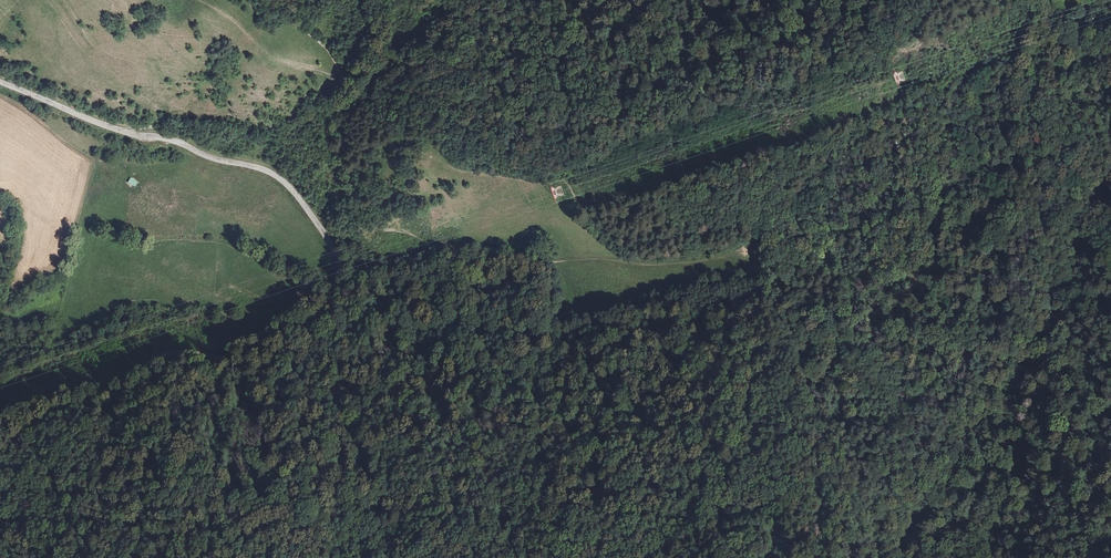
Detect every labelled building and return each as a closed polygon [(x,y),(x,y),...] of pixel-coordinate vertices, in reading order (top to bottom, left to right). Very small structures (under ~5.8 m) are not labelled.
[(896,82),(905,80),(903,71),(894,73),(896,82)] [(135,187),(138,181),(130,177),(127,183),(135,187)] [(554,197),(563,195),(561,186),(552,188),(554,197)] [(656,542),(659,547),(670,541),(667,536),(656,542)]
